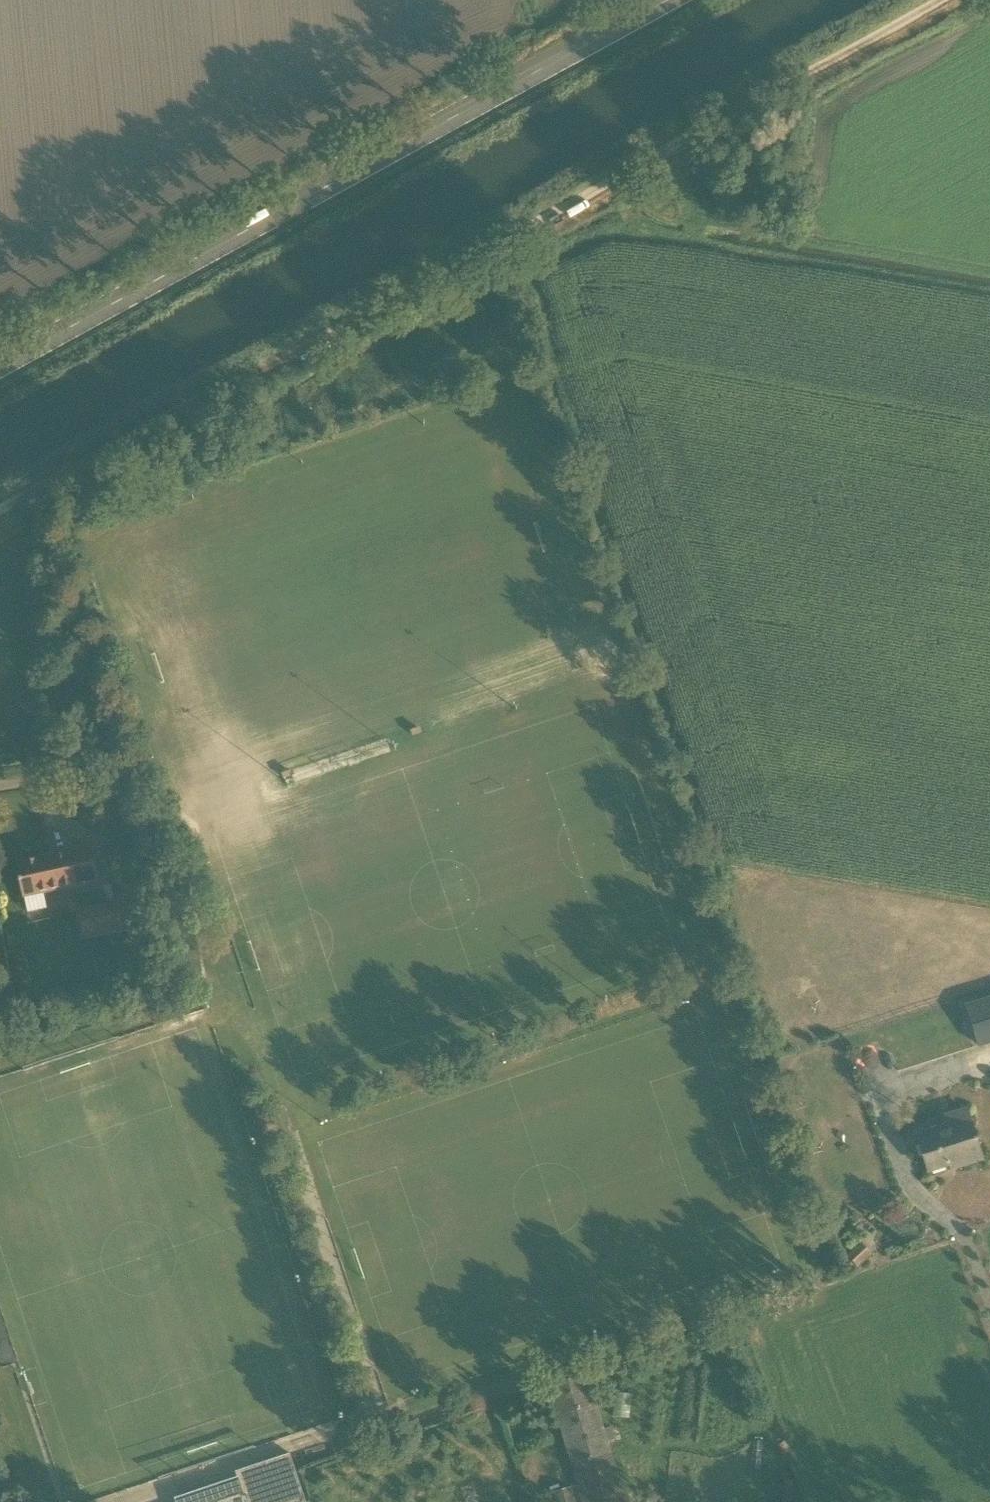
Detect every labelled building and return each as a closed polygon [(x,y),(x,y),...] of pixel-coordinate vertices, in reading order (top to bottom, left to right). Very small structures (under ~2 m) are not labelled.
[(15,862),(23,896),(99,880),(92,845),(15,862)] [(119,902),(79,909),(85,939),(125,932),(119,902)] [(180,984),(191,981),(188,972),(177,975),(180,984)] [(966,1007),(979,1046),(989,1042),(989,999),(966,1007)] [(949,1131),(919,1141),(929,1171),(960,1161),(962,1166),(982,1159),(971,1124),(966,1110),(944,1117),(949,1131)] [(604,1428),(588,1373),(549,1384),(583,1501),(625,1501),(608,1441),(615,1439),(612,1426),(604,1428)] [(289,1454),(244,1469),(255,1501),(286,1501),(303,1496),(289,1454)] [(568,1487),(552,1492),(555,1501),(573,1501),(568,1487)] [(243,1493),(215,1501),(246,1501),(243,1493)]
